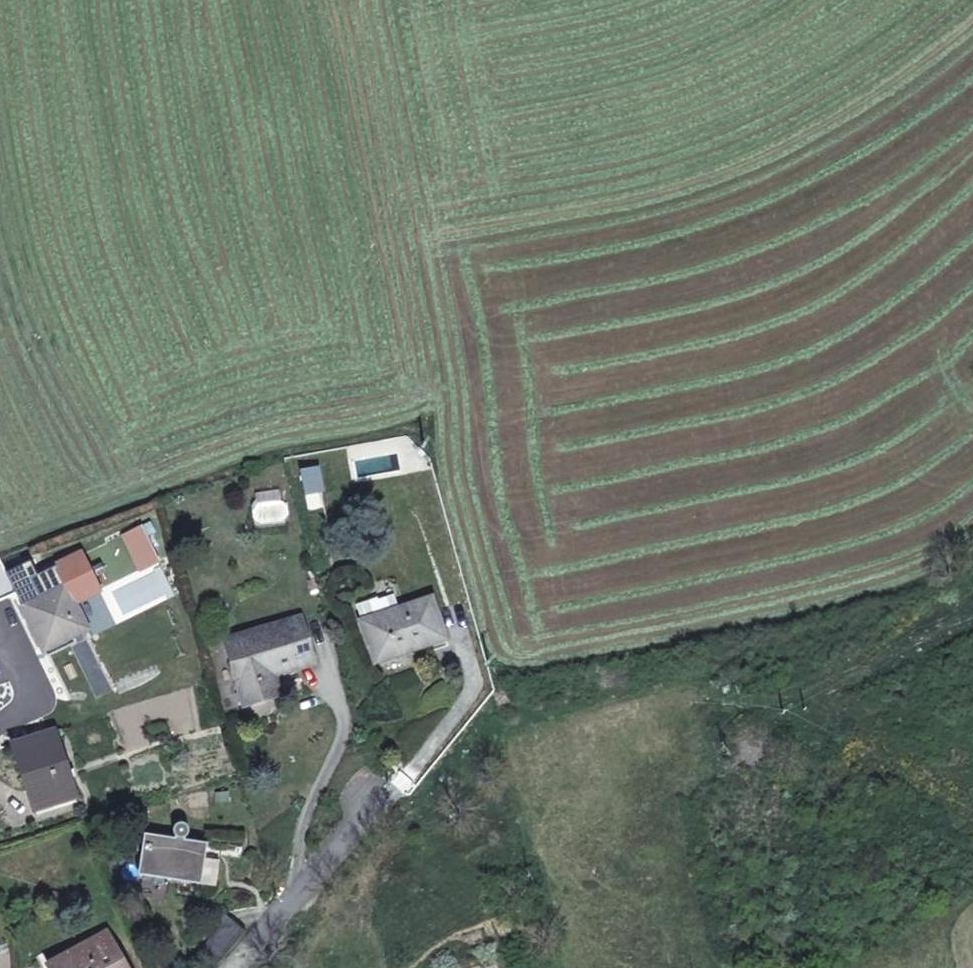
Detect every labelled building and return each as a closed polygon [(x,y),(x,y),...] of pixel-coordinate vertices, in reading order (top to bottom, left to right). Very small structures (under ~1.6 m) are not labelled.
[(155,534),(149,519),(139,522),(144,537),(155,534)] [(88,629),(66,583),(22,604),(44,651),(88,629)] [(447,639),(433,598),(362,621),(376,663),(447,639)] [(315,662),(301,617),(226,640),(245,706),(275,697),(268,676),(275,674),(315,662)] [(281,695),(275,674),(268,676),(275,697),(281,695)] [(77,797),(55,730),(13,744),(34,811),(77,797)] [(199,884),(205,845),(184,841),(185,837),(185,836),(186,836),(187,835),(188,834),(188,833),(188,832),(189,831),(189,830),(188,829),(188,828),(188,827),(187,826),(186,825),(184,824),(183,824),(182,824),(181,824),(180,824),(179,824),(178,824),(177,825),(177,826),(176,826),(175,828),(175,829),(175,830),(175,831),(175,832),(175,833),(176,834),(176,835),(177,836),(176,840),(133,834),(131,849),(145,851),(142,876),(199,884)] [(219,964),(246,931),(225,914),(217,923),(220,926),(201,949),(219,964)] [(107,933),(50,965),(52,967),(126,967),(107,933)]
